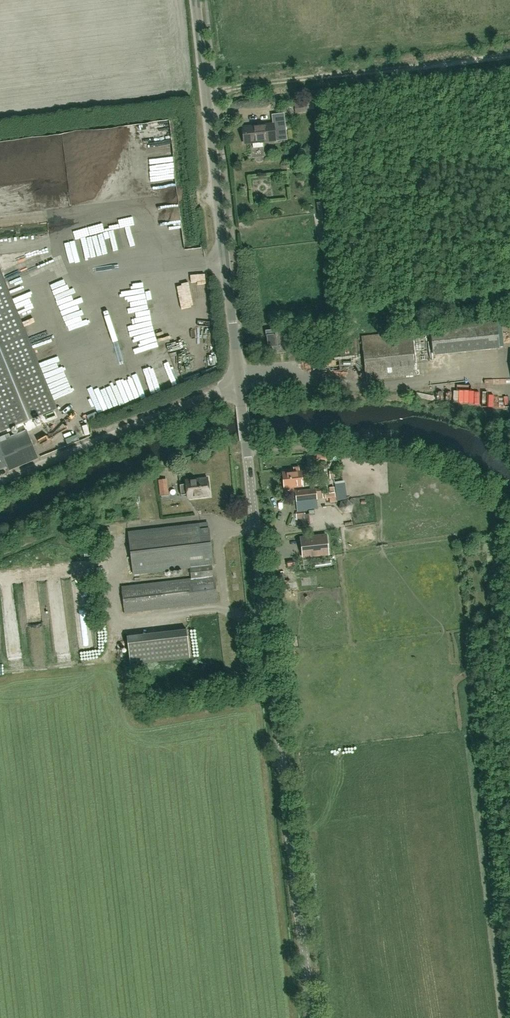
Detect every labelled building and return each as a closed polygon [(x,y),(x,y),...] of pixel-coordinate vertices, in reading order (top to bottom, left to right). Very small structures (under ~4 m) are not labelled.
[(266,126),(242,129),(244,142),(252,141),(253,148),(263,147),(262,143),(286,140),(283,114),(272,115),(273,125),(265,126),(266,126)] [(7,170),(7,172),(3,172),(4,185),(12,184),(12,179),(19,179),(18,169),(7,170)] [(319,200),(319,214),(327,214),(327,200),(319,200)] [(57,409),(1,272),(0,272),(0,432),(57,409)] [(19,310),(22,318),(41,311),(38,303),(19,310)] [(433,354),(498,348),(496,323),(430,330),(433,354)] [(273,354),(285,353),(283,334),(279,334),(279,329),(265,331),(266,337),(267,336),(268,347),(272,347),(273,354)] [(421,334),(411,335),(411,331),(361,336),(366,380),(415,375),(414,360),(424,359),(421,334)] [(146,356),(131,363),(136,375),(151,368),(146,356)] [(167,384),(178,379),(175,372),(164,378),(167,384)] [(153,383),(143,388),(145,392),(155,388),(153,383)] [(88,412),(89,420),(99,417),(97,410),(88,412)] [(67,414),(61,417),(66,427),(72,424),(67,414)] [(7,465),(9,470),(38,458),(26,430),(9,437),(9,435),(0,438),(0,468),(7,465)] [(307,470),(300,471),(299,467),(292,468),(293,471),(283,473),(285,494),(292,493),(294,491),(293,488),(305,486),(305,484),(309,483),(307,470)] [(188,498),(209,496),(207,478),(186,480),(186,484),(180,485),(181,495),(187,494),(188,498)] [(328,487),(329,492),(324,493),(325,499),(329,498),(330,503),(337,502),(337,501),(346,500),(344,486),(334,487),(328,487)] [(318,511),(316,496),(315,489),(296,491),(297,508),(307,507),(308,513),(318,511)] [(351,511),(353,503),(343,501),(341,509),(351,511)] [(124,613),(217,602),(214,576),(213,576),(212,564),(213,564),(209,528),(200,529),(199,523),(128,531),(133,573),(190,567),(191,579),(121,587),(124,613)] [(321,536),(301,538),(303,556),(316,555),(315,551),(322,550),(321,536)] [(280,579),(284,591),(290,590),(287,577),(280,579)] [(172,616),(172,609),(155,610),(156,617),(172,616)] [(190,657),(187,630),(127,636),(131,664),(190,657)]
